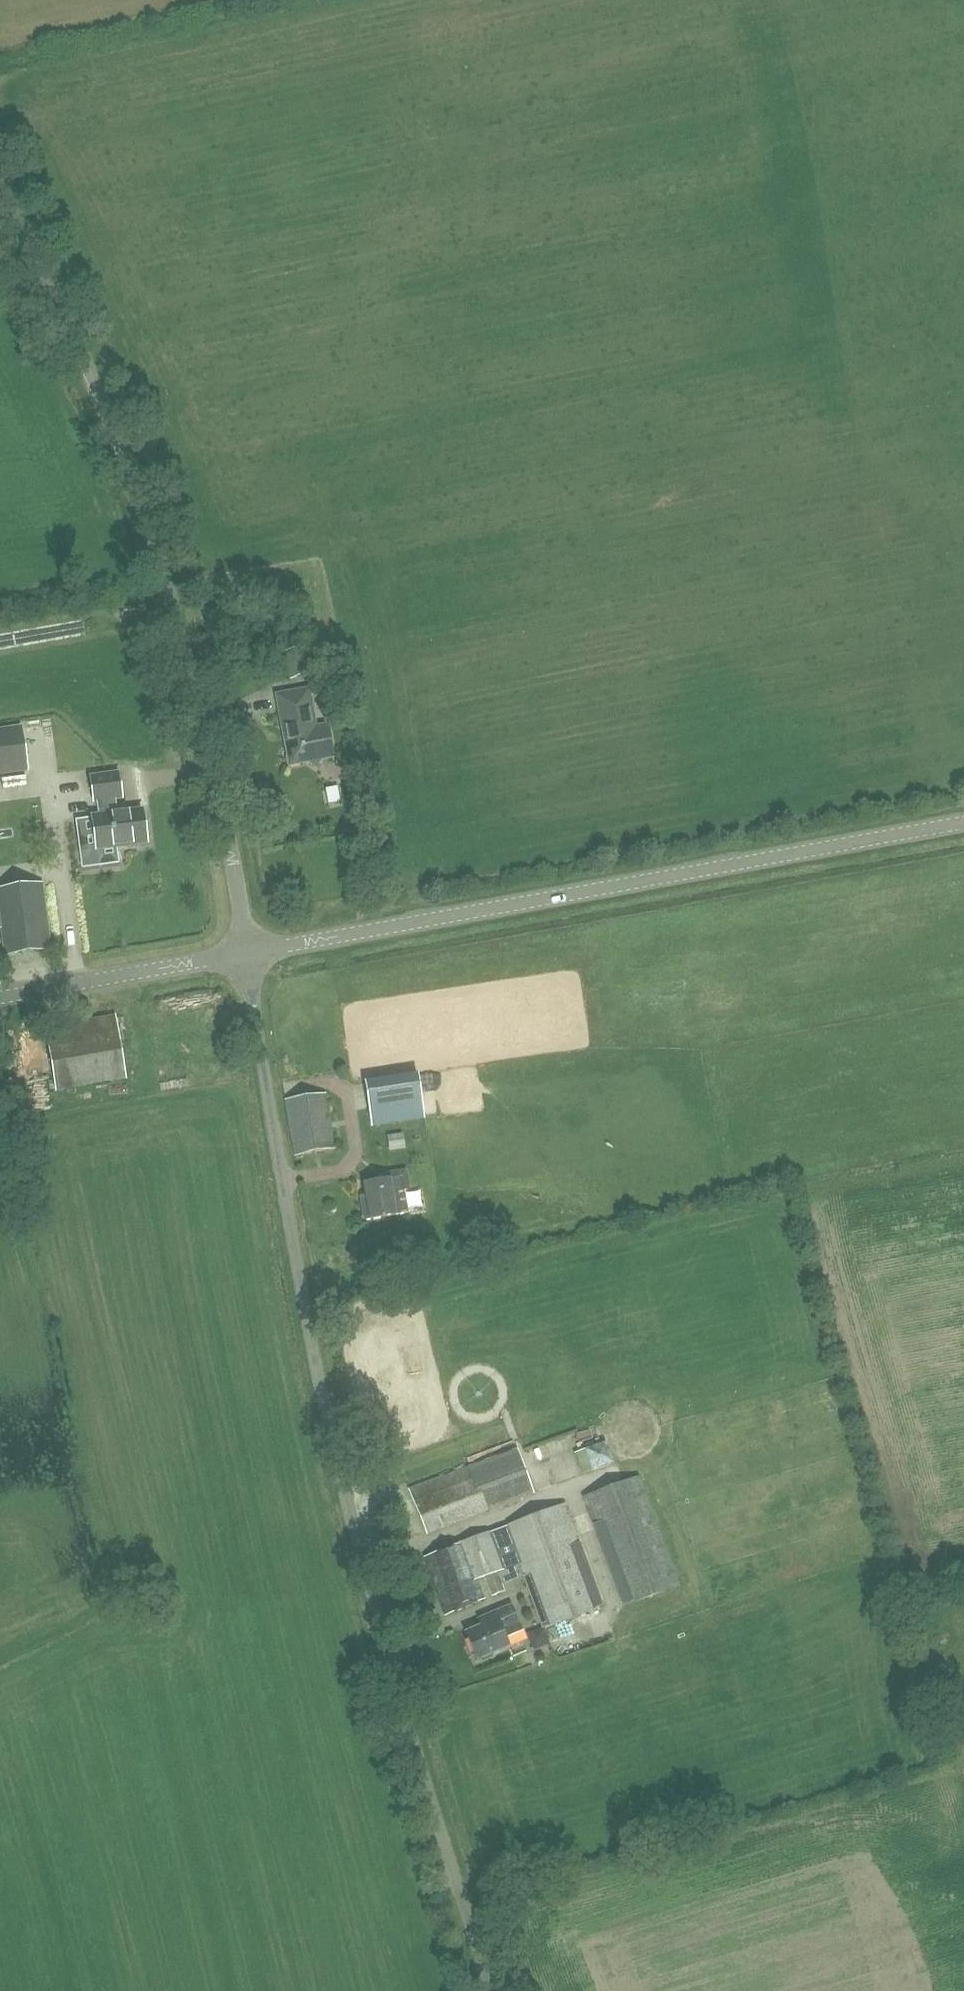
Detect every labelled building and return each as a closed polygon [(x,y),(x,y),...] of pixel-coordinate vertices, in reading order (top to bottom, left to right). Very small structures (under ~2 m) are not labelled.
[(288,680),(311,674),(305,647),(282,653),(288,680)] [(315,728),(308,689),(279,695),(282,710),(280,710),(290,765),(310,761),(310,762),(316,767),(321,760),(320,755),(331,753),(334,765),(335,765),(327,725),(315,728)] [(29,772),(22,726),(0,729),(0,776),(29,772)] [(117,813),(115,798),(122,798),(119,774),(90,777),(94,802),(96,802),(98,817),(92,818),(96,847),(146,842),(142,811),(117,813)] [(41,885),(0,891),(0,928),(2,928),(6,955),(50,949),(41,885)] [(57,1090),(124,1079),(113,1017),(47,1028),(57,1090)] [(295,1157),(335,1151),(327,1094),(287,1100),(295,1157)] [(370,1126),(424,1118),(420,1095),(367,1104),(370,1126)] [(365,1221),(395,1217),(395,1216),(407,1215),(403,1192),(408,1192),(405,1173),(385,1176),(386,1181),(364,1185),(367,1203),(362,1204),(365,1221)] [(581,1473),(591,1470),(613,1463),(605,1439),(584,1446),(573,1449),(581,1473)] [(426,1535),(485,1512),(534,1494),(518,1450),(469,1468),(473,1477),(412,1500),(426,1535)] [(583,1498),(624,1606),(679,1586),(638,1477),(583,1498)] [(542,1628),(602,1607),(566,1505),(423,1556),(445,1615),(485,1601),(477,1579),(485,1577),(492,1596),(504,1592),(501,1584),(523,1576),(542,1628)] [(483,1661),(492,1658),(493,1653),(509,1646),(505,1637),(521,1630),(511,1607),(485,1618),(487,1625),(466,1634),(471,1645),(469,1648),(472,1656),(475,1656),(477,1659),(479,1658),(483,1661)]
